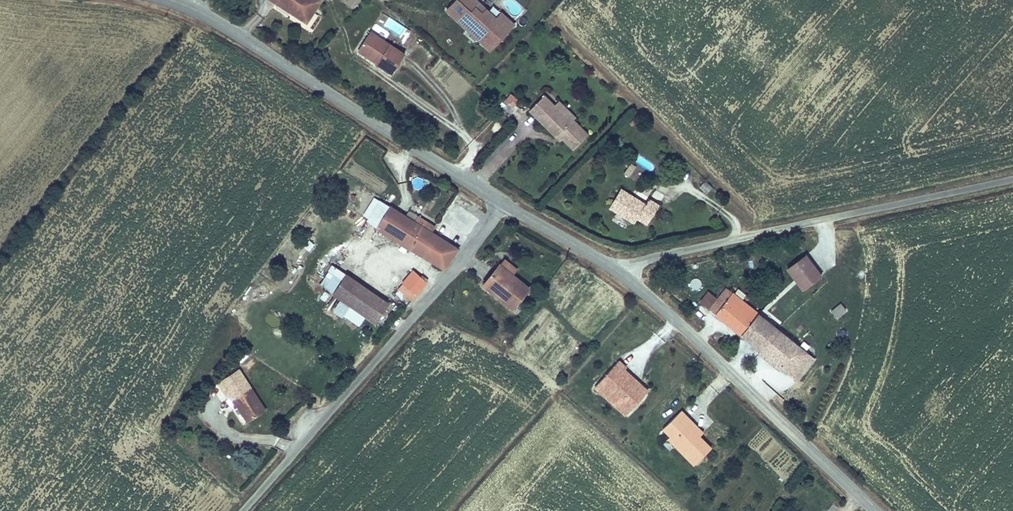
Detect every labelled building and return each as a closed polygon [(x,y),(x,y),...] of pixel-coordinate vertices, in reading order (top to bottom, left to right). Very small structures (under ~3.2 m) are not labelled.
[(317,1),(316,0),(268,0),(304,22),(317,1)] [(515,25),(493,5),(489,10),(478,0),(452,0),(442,11),(489,53),(515,25)] [(400,35),(405,28),(389,16),(383,24),(400,35)] [(369,31),(358,47),(377,60),(375,64),(390,74),(403,54),(369,31)] [(377,60),(358,47),(356,51),(375,64),(377,60)] [(503,102),(514,108),(519,99),(509,93),(503,102)] [(566,122),(550,105),(540,95),(525,110),(551,137),(553,135),(557,139),(568,150),(583,135),(568,120),(566,122)] [(554,101),(550,105),(566,122),(568,120),(570,118),(554,101)] [(650,171),(655,165),(640,153),(635,159),(650,171)] [(628,162),(622,173),(629,177),(635,166),(628,162)] [(699,189),(707,194),(712,187),(704,181),(699,189)] [(644,220),(656,201),(645,195),(642,200),(618,185),(606,203),(631,219),(634,214),(644,220)] [(355,216),(365,221),(378,202),(368,195),(355,216)] [(443,269),(458,249),(433,234),(416,224),(378,202),(365,221),(365,223),(443,269)] [(416,224),(433,234),(436,228),(419,218),(416,224)] [(799,285),(816,270),(801,253),(783,266),(799,285)] [(518,267),(505,257),(482,285),(512,310),(530,288),(512,275),(518,267)] [(332,294),(344,275),(330,266),(325,276),(320,285),(332,294)] [(320,285),(325,276),(314,269),(308,278),(320,285)] [(397,290),(412,302),(423,286),(419,283),(421,280),(410,272),(397,290)] [(386,303),(344,275),(332,294),(338,298),(347,305),(373,322),(386,303)] [(715,296),(707,290),(698,300),(707,307),(715,296)] [(709,310),(741,335),(755,318),(729,297),(723,293),(709,310)] [(755,318),(758,314),(731,294),(729,297),(755,318)] [(341,316),(347,305),(338,298),(330,309),(341,316)] [(849,309),(843,303),(834,312),(840,318),(849,309)] [(805,350),(758,314),(755,318),(741,335),(788,373),(805,350)] [(608,353),(603,358),(609,364),(614,359),(608,353)] [(618,358),(593,385),(625,414),(648,389),(625,367),(627,365),(618,358)] [(229,395),(233,403),(245,422),(265,410),(239,366),(216,380),(225,397),(229,395)] [(227,407),(233,403),(229,395),(225,397),(222,399),(227,407)] [(694,430),(698,426),(681,409),(663,426),(671,434),(696,460),(710,446),(699,435),(694,430)] [(703,431),(698,426),(694,430),(699,435),(703,431)] [(696,460),(671,434),(668,436),(694,462),(696,460)]
